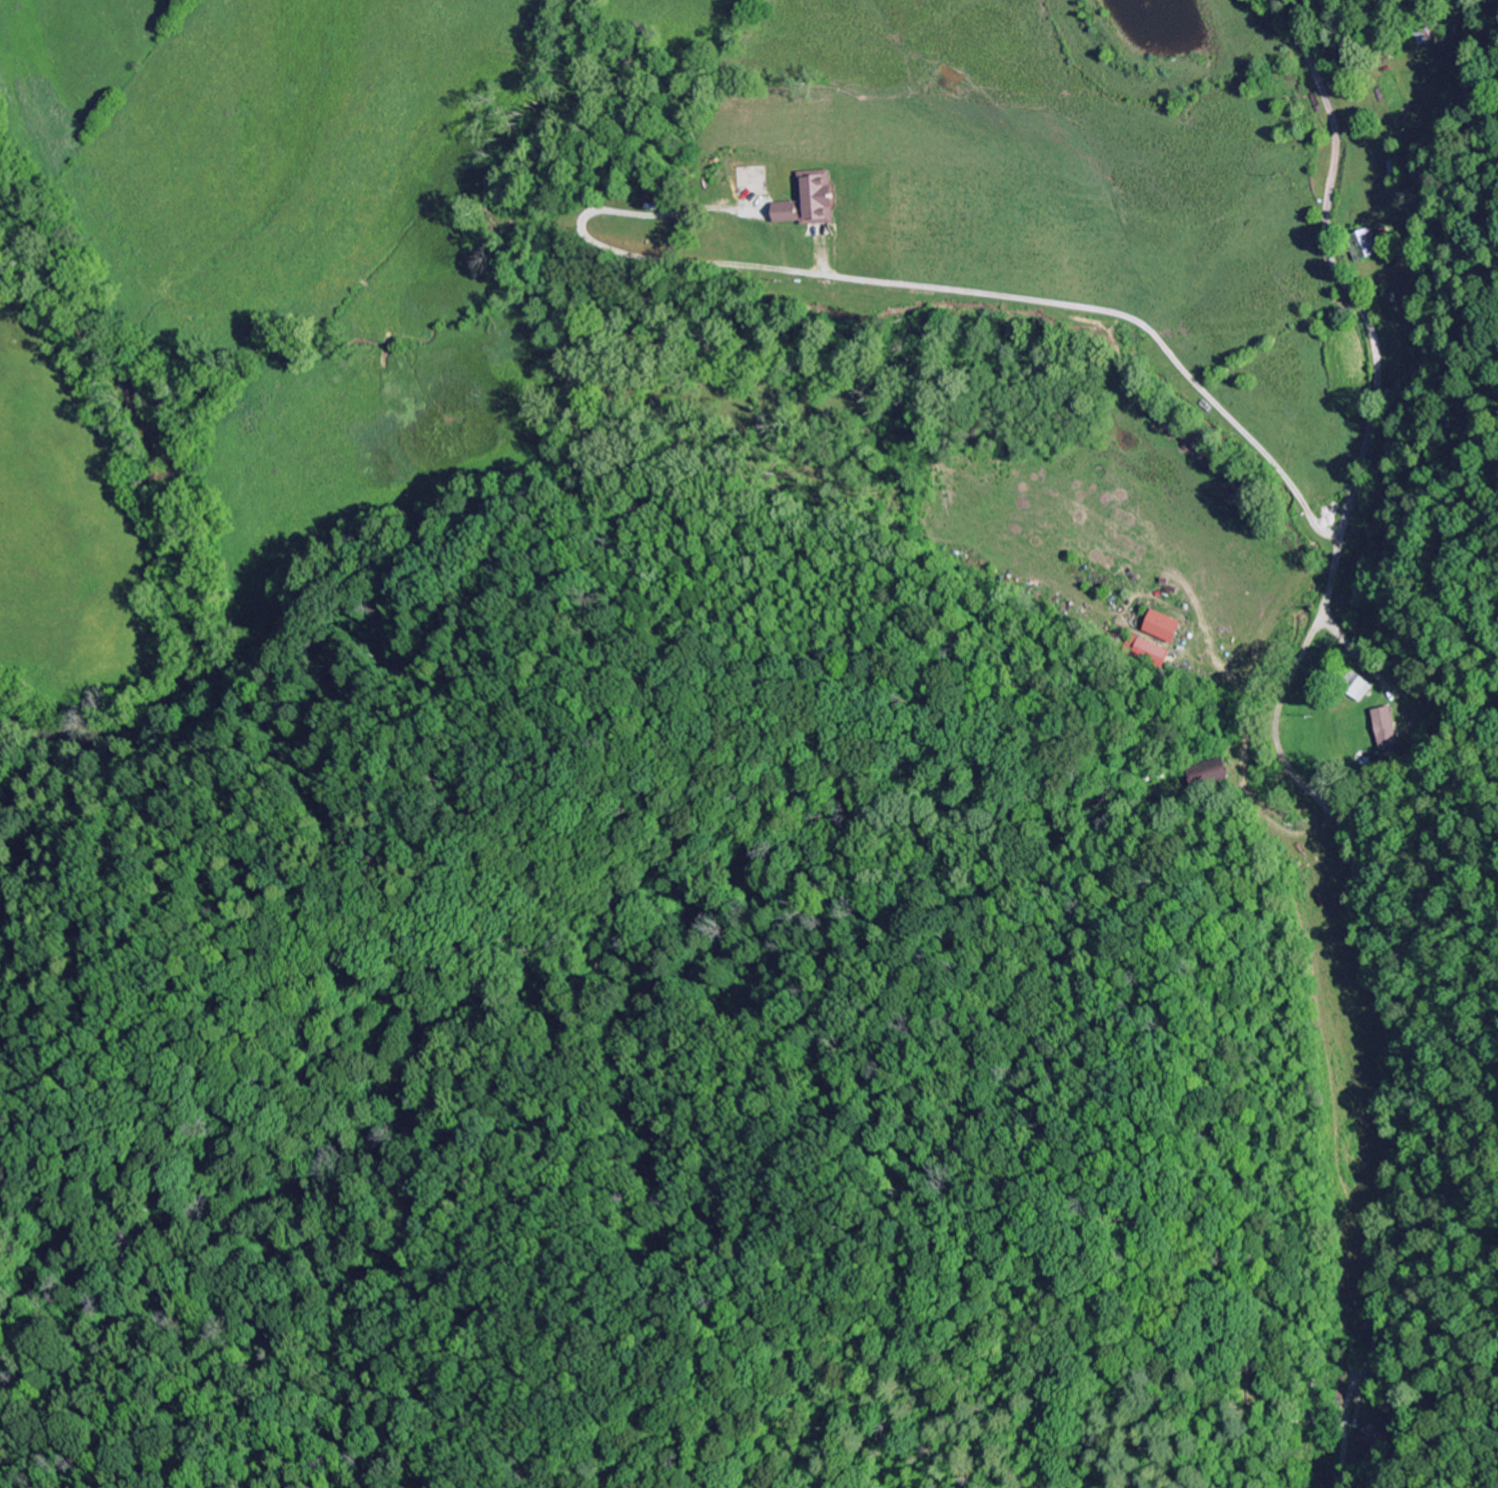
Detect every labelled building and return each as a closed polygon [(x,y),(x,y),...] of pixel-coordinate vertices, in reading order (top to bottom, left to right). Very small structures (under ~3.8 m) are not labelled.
[(779,224),(806,222),(807,238),(832,235),(831,224),(838,223),(833,171),(806,174),(807,190),(801,191),(802,202),(777,204),(779,224)] [(1361,261),(1383,255),(1374,229),(1353,235),(1361,261)] [(1142,632),(1172,646),(1182,624),(1151,611),(1142,632)] [(1168,650),(1137,640),(1131,658),(1162,669),(1168,650)] [(1375,685),(1354,672),(1342,690),(1363,703),(1375,685)] [(1374,712),(1385,758),(1403,753),(1392,707),(1374,712)]
